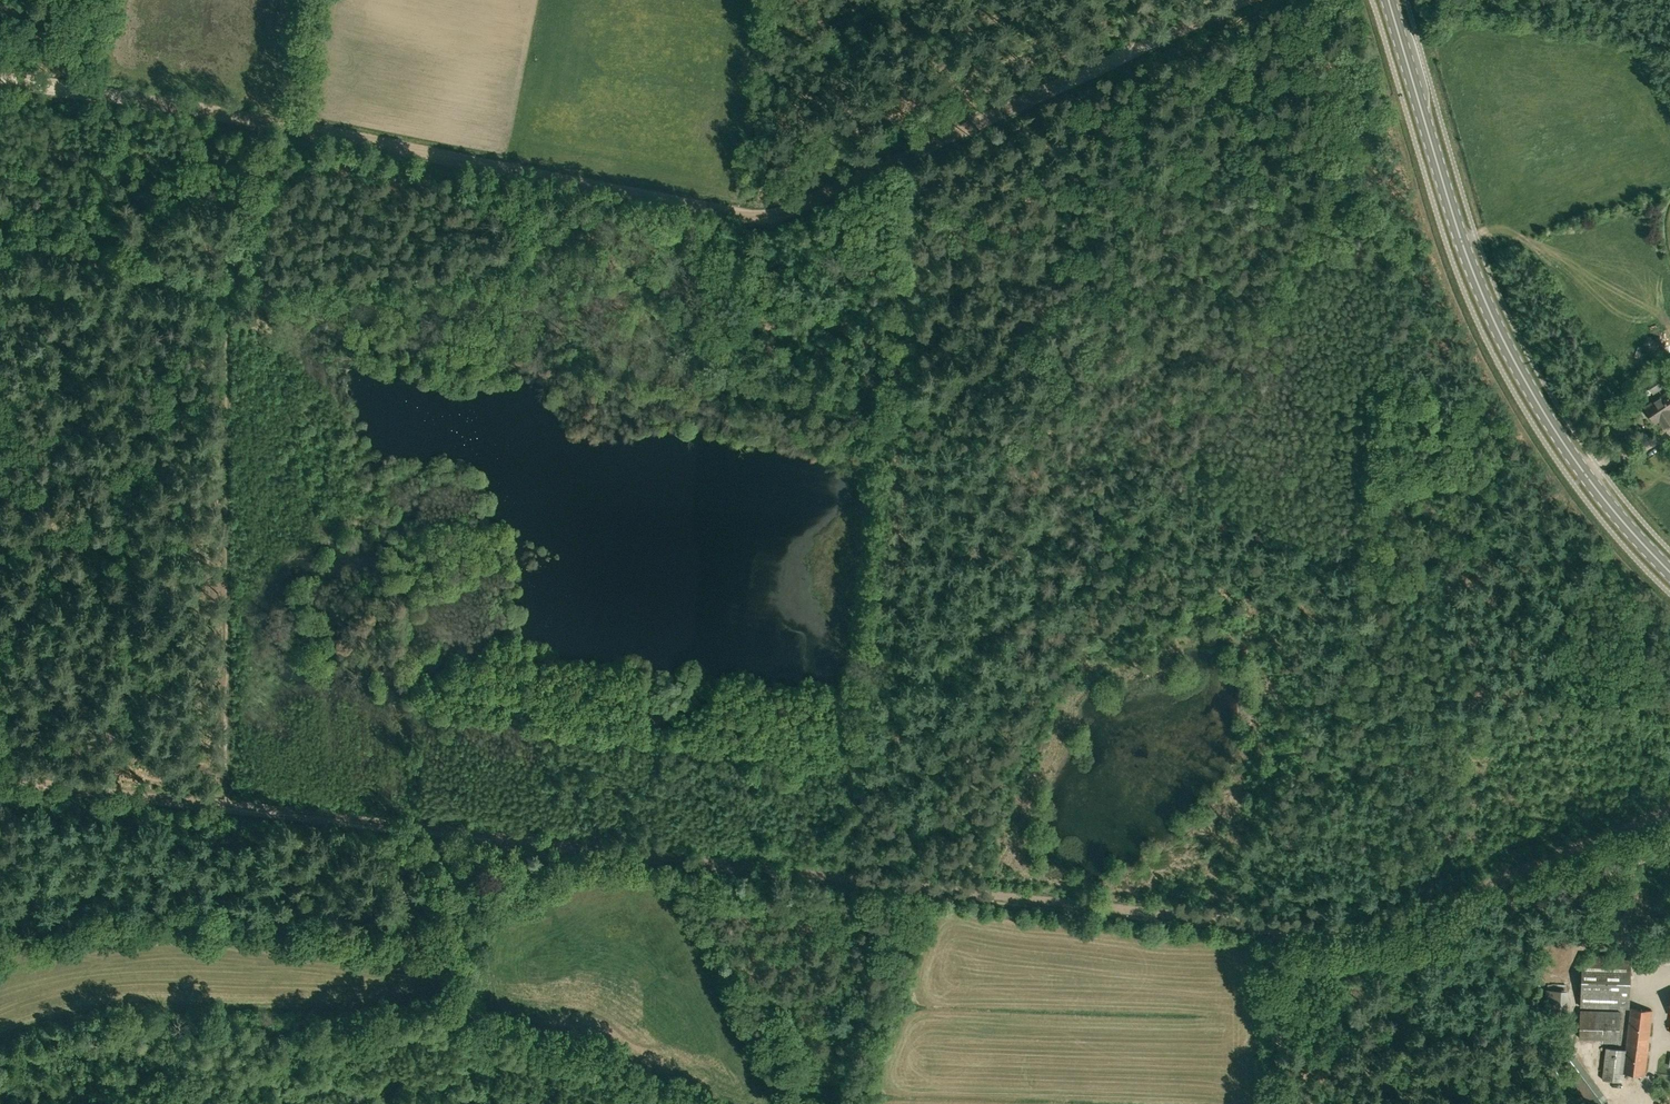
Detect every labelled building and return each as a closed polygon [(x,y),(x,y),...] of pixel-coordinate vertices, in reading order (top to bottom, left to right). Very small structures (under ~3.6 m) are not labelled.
[(1645,407),(1655,422),(1659,419),(1664,427),(1669,423),(1669,397),(1667,393),(1645,407)] [(1629,1008),(1631,956),(1583,954),(1581,1006),(1629,1008)] [(1545,989),(1544,1024),(1567,1025),(1568,990),(1545,989)] [(1620,1025),(1620,1010),(1580,1009),(1579,1038),(1601,1039),(1601,1042),(1616,1042),(1616,1049),(1607,1047),(1603,1079),(1623,1082),(1624,1072),(1644,1075),(1652,1010),(1631,1007),(1629,1026),(1620,1025)]
